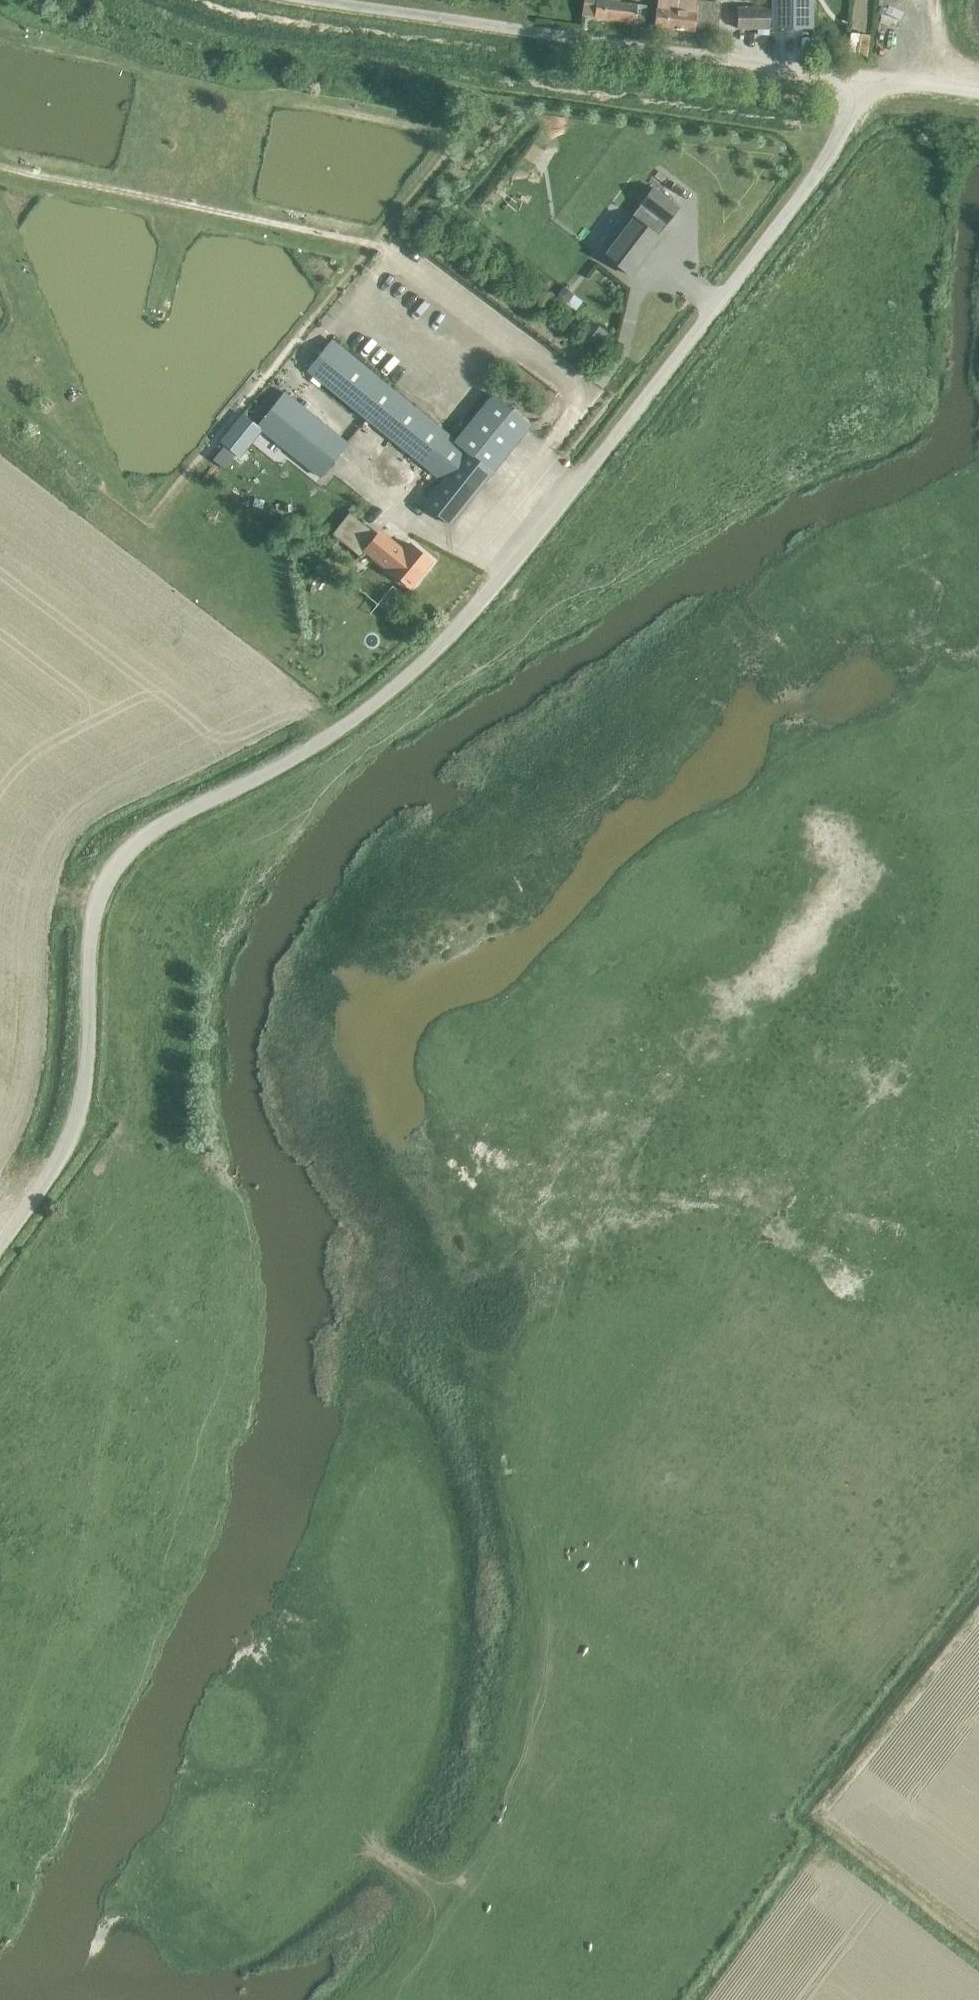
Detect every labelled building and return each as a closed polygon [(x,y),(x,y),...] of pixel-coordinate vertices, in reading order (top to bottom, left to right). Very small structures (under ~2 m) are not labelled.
[(583,16),(595,18),(635,23),(636,21),(645,22),(647,5),(611,0),(585,0),(583,16)] [(654,27),(694,31),(694,29),(717,31),(720,2),(700,0),(657,0),(654,27)] [(770,28),(811,28),(811,0),(770,0),(770,28)] [(768,8),(737,8),(736,28),(756,29),(756,34),(768,34),(768,8)] [(599,258),(628,280),(657,242),(641,230),(650,217),(663,227),(675,211),(650,192),(638,207),(638,208),(628,220),(599,258)] [(562,286),(555,296),(565,303),(572,295),(572,294),(562,286)] [(450,524),(530,425),(493,395),(455,442),(331,341),(307,370),(443,480),(424,504),(450,524)] [(347,445),(284,393),(258,425),(321,477),(347,445)] [(333,534),(338,538),(360,556),(365,549),(411,587),(432,561),(412,545),(403,555),(351,512),(333,534)]
